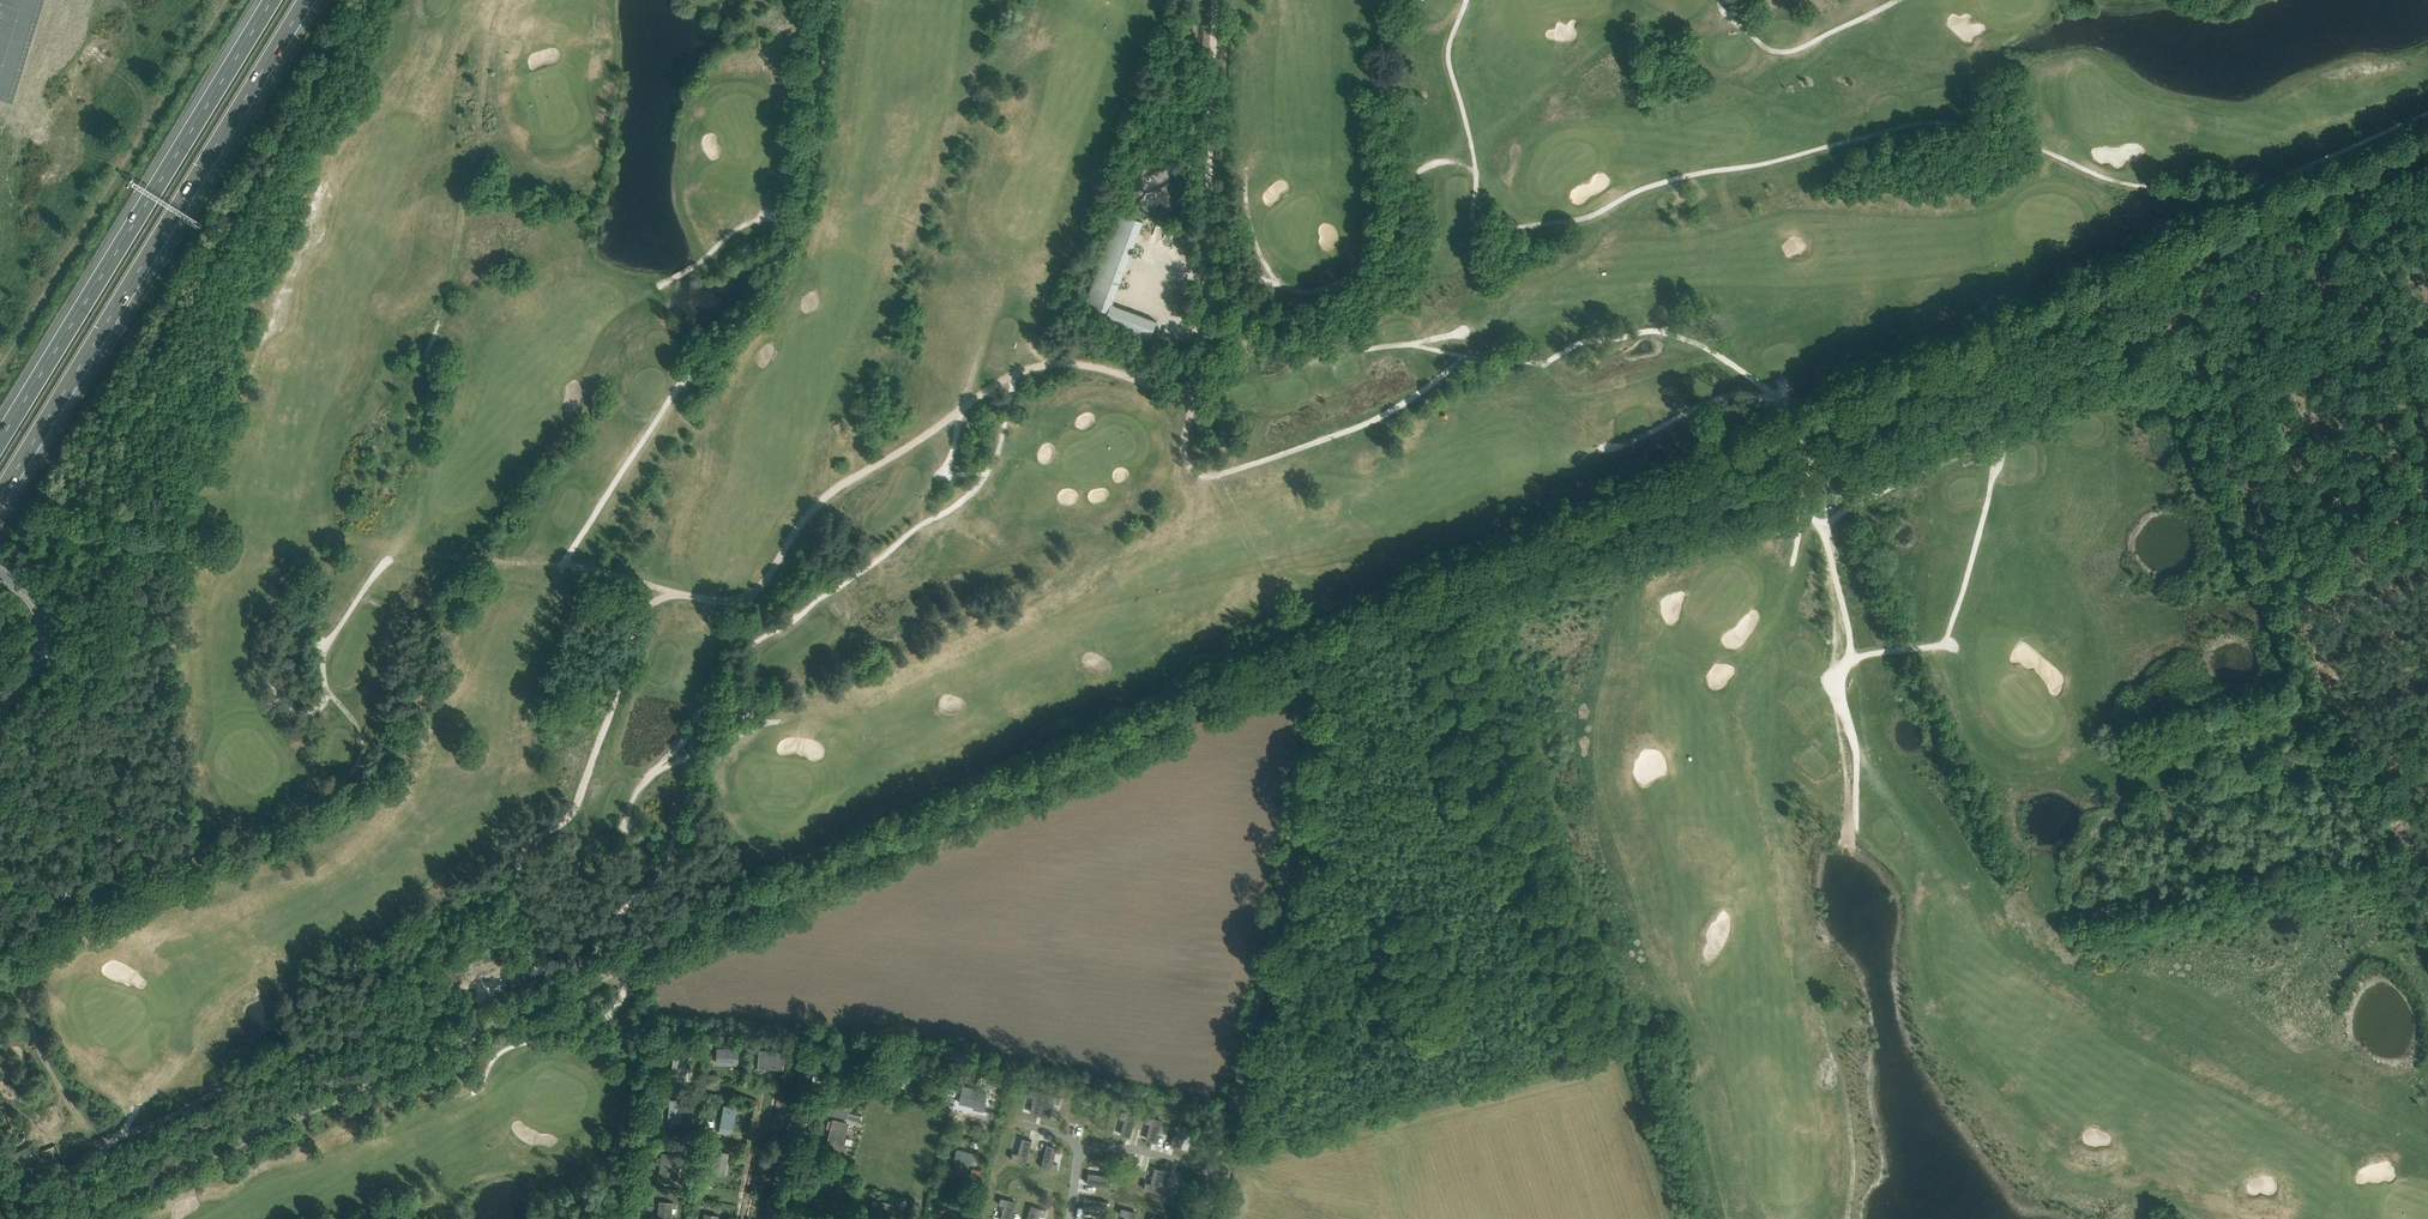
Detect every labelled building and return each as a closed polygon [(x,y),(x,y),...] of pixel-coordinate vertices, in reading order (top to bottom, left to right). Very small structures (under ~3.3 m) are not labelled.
[(11,99),(41,0),(0,0),(0,96),(11,99)] [(1174,167),(1171,165),(1168,163),(1165,162),(1161,161),(1157,161),(1154,161),(1150,162),(1147,163),(1144,165),(1141,167),(1138,169),(1136,172),(1134,175),(1132,178),(1131,181),(1130,185),(1130,188),(1130,192),(1131,195),(1132,199),(1134,202),(1136,205),(1138,208),(1141,210),(1144,212),(1147,214),(1150,215),(1154,216),(1157,216),(1161,216),(1165,215),(1168,214),(1171,212),(1174,210),(1177,208),(1179,205),(1181,202),(1183,199),(1184,195),(1185,192),(1185,188),(1185,185),(1184,181),(1183,178),(1181,175),(1179,172),(1177,169),(1174,167)] [(1119,212),(1084,303),(1107,312),(1103,323),(1149,340),(1156,321),(1111,304),(1142,221),(1119,212)] [(1861,484),(1851,487),(1854,495),(1864,491),(1861,484)] [(752,688),(741,692),(744,698),(754,694),(752,688)] [(741,691),(730,695),(734,704),(744,700),(744,698),(741,692),(741,691)] [(363,789),(361,781),(354,783),(356,791),(363,789)] [(718,1047),(717,1063),(738,1065),(739,1051),(744,1052),(745,1039),(729,1037),(728,1048),(718,1047)] [(860,1075),(863,1064),(865,1057),(850,1053),(845,1072),(860,1075)] [(688,1055),(674,1054),(672,1078),(686,1080),(688,1055)] [(782,1068),(783,1056),(761,1054),(759,1069),(765,1069),(765,1066),(782,1068)] [(804,1060),(799,1080),(812,1083),(817,1063),(804,1060)] [(963,1088),(959,1103),(975,1107),(974,1109),(984,1112),(988,1094),(983,1093),(971,1090),(963,1088)] [(670,1098),(668,1121),(682,1122),(684,1099),(670,1098)] [(724,1105),(720,1126),(732,1128),(736,1107),(724,1105)] [(811,1112),(805,1111),(793,1108),(789,1127),(806,1131),(811,1112)] [(848,1123),(836,1120),(831,1119),(825,1144),(842,1148),(848,1123)] [(957,1148),(957,1151),(951,1172),(967,1176),(973,1152),(957,1148)] [(710,1172),(725,1175),(730,1153),(715,1150),(710,1172)] [(677,1166),(677,1153),(662,1152),(660,1178),(679,1179),(680,1167),(677,1166)] [(787,1184),(792,1163),(781,1160),(775,1181),(787,1184)] [(970,1177),(978,1179),(980,1170),(973,1168),(970,1177)] [(828,1208),(833,1190),(826,1188),(827,1184),(816,1182),(810,1204),(828,1208)] [(861,1218),(888,1218),(891,1208),(892,1202),(876,1199),(875,1204),(872,1217),(862,1214),(861,1218)] [(658,1218),(672,1218),(674,1203),(660,1202),(658,1218)] [(787,1211),(769,1207),(766,1218),(786,1218),(787,1211)]
